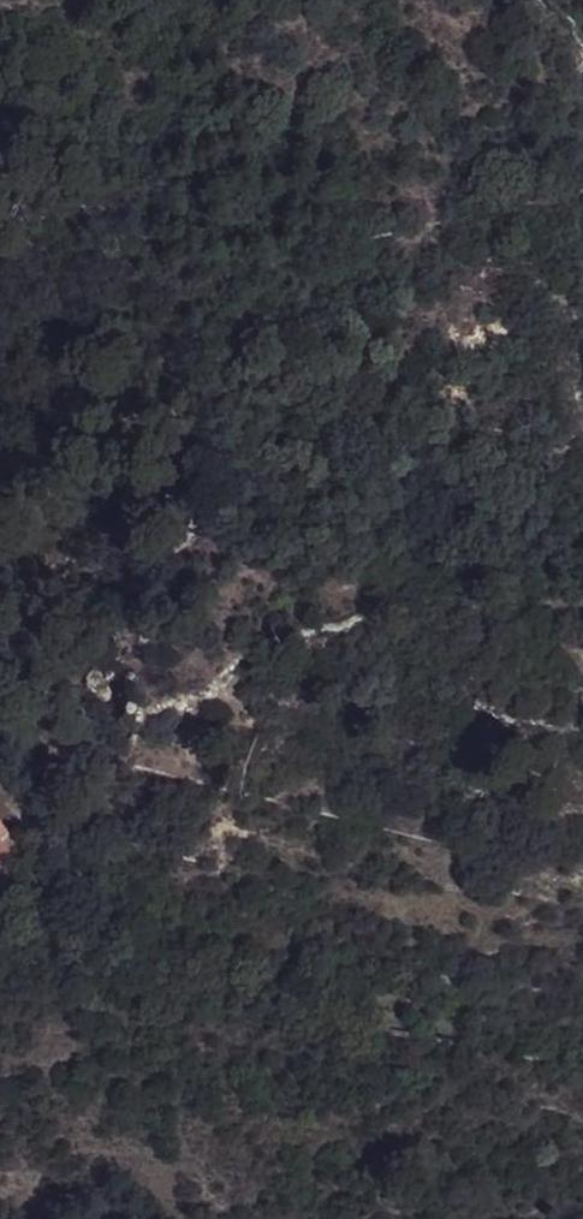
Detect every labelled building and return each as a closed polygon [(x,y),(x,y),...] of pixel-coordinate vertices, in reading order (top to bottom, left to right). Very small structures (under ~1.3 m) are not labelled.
[(0,812),(0,843),(15,833),(0,812)] [(15,833),(0,843),(0,853),(8,863),(27,851),(15,833)]
